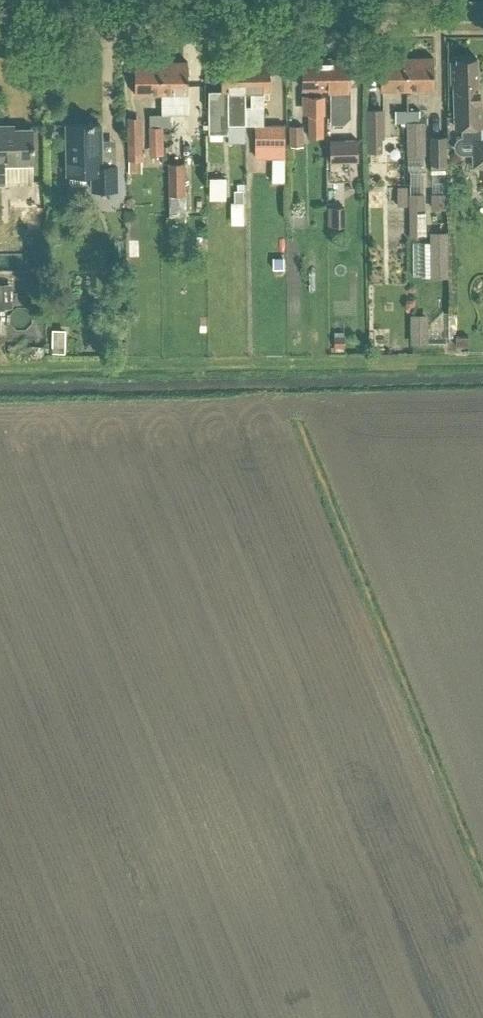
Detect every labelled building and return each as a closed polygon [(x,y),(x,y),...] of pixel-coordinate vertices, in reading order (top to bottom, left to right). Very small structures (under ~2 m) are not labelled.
[(433,57),(380,58),(380,90),(434,89),(433,57)] [(326,59),(326,88),(330,88),(331,121),(344,121),(349,115),(349,88),(349,58),(326,59)] [(456,138),(456,152),(473,151),(473,166),(482,165),(482,137),(481,137),(481,126),(482,126),(482,109),(481,109),(481,81),(477,81),(477,58),(457,59),(457,74),(454,74),(455,126),(464,126),(464,138),(456,138)] [(302,59),(303,88),(308,88),(308,94),(320,93),(320,88),(326,88),(326,59),(302,59)] [(222,60),(222,90),(227,90),(227,123),(246,123),(245,106),(246,90),(245,60),(222,60)] [(245,60),(246,90),(251,90),(251,106),(263,106),(263,89),(269,89),(268,60),(245,60)] [(161,61),(134,61),(135,94),(161,93),(161,61)] [(161,61),(161,93),(188,93),(187,61),(161,61)] [(302,94),(302,112),(308,112),(308,135),(324,135),(323,112),(325,112),(325,93),(320,93),(308,94),(302,94)] [(208,105),(208,132),(223,132),(223,105),(208,105)] [(385,137),(384,108),(366,109),(367,151),(382,151),(382,138),(385,137)] [(395,109),(395,123),(407,123),(419,123),(419,109),(395,109)] [(161,126),(161,113),(148,113),(149,126),(161,126)] [(173,113),(161,113),(161,126),(173,126),(173,113)] [(66,123),(67,173),(68,173),(69,180),(72,184),(83,184),(87,180),(86,173),(92,173),(92,189),(116,188),(116,164),(101,165),(100,123),(66,123)] [(284,123),(255,123),(255,157),(284,157),(284,123)] [(419,123),(407,123),(408,156),(426,155),(425,123),(419,123)] [(289,124),(289,144),(302,144),(302,124),(289,124)] [(4,182),(3,162),(32,162),(32,128),(6,129),(6,125),(0,125),(0,182),(4,182)] [(161,126),(149,126),(149,138),(161,138),(161,126)] [(127,133),(128,171),(141,171),(141,132),(127,133)] [(447,137),(430,137),(430,164),(447,164),(447,137)] [(357,138),(329,138),(329,161),(357,161),(357,138)] [(185,161),(168,162),(169,216),(186,216),(185,161)] [(226,177),(211,177),(211,198),(225,198),(226,177)] [(2,200),(28,198),(27,182),(1,184),(2,200)] [(398,186),(397,205),(407,206),(407,186),(398,186)] [(408,193),(409,235),(417,235),(416,208),(424,208),(424,193),(408,193)] [(431,193),(431,209),(446,209),(446,193),(431,193)] [(345,226),(345,207),(329,207),(328,226),(345,226)] [(449,278),(448,233),(431,233),(431,278),(449,278)] [(281,258),(273,258),(273,268),(281,268),(281,258)] [(0,285),(0,309),(12,309),(12,285),(0,285)] [(427,316),(411,316),(411,345),(428,345),(427,316)] [(455,335),(455,344),(468,344),(468,335),(455,335)] [(344,336),(334,336),(334,347),(345,346),(344,336)]
